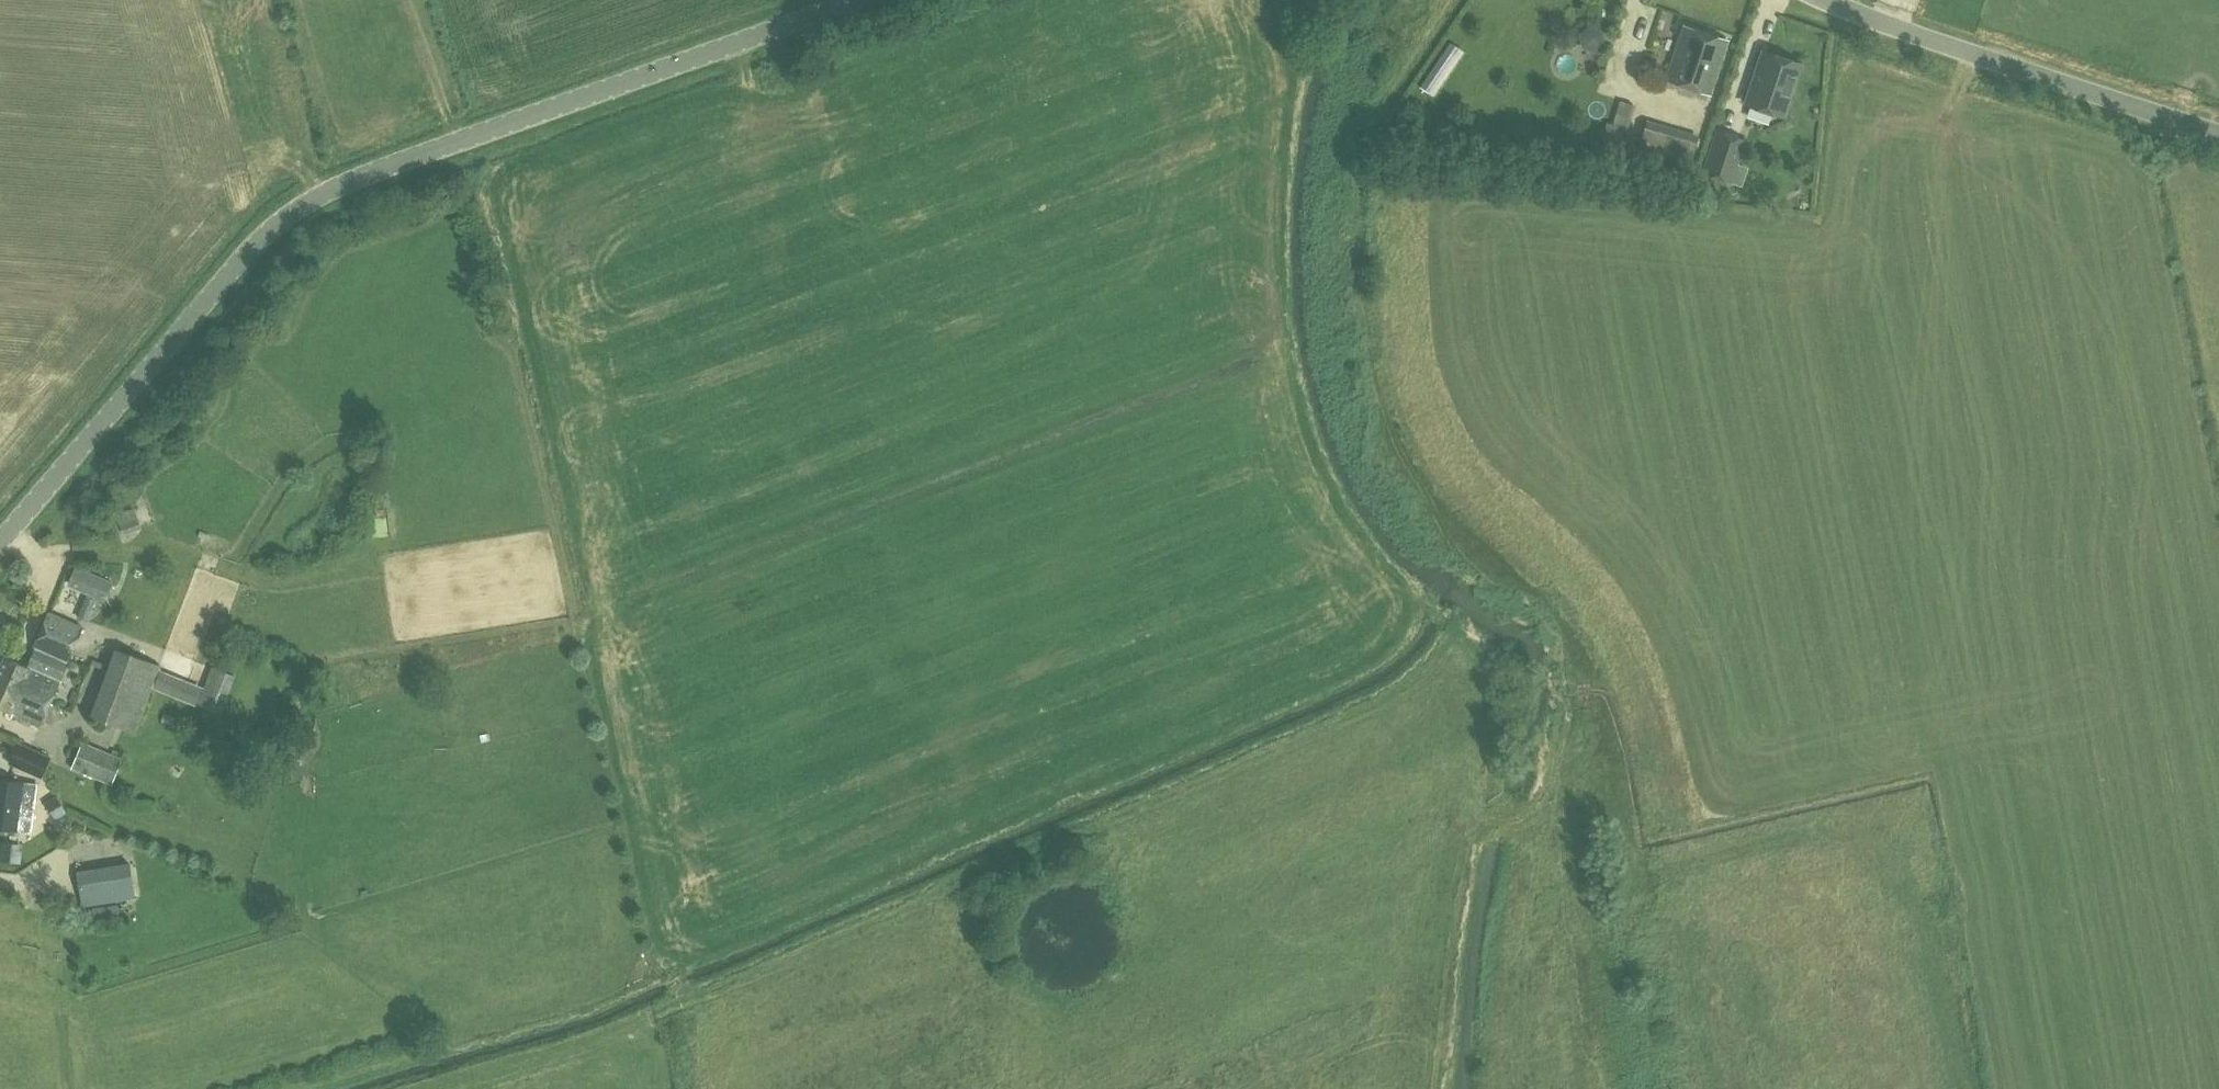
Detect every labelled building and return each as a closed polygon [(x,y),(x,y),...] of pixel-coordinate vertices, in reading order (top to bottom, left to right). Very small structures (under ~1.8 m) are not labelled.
[(1725,39),(1684,25),(1666,79),(1711,93),(1719,68),(1728,40),(1725,39)] [(1546,50),(1543,64),(1557,67),(1560,53),(1546,50)] [(1746,104),(1782,116),(1800,64),(1763,52),(1746,104)] [(1613,123),(1607,121),(1601,140),(1622,146),(1635,104),(1620,99),(1613,123)] [(1690,165),(1700,135),(1647,119),(1638,150),(1690,165)] [(1719,131),(1705,175),(1735,184),(1748,140),(1719,131)] [(113,580),(76,564),(67,584),(104,600),(113,580)] [(50,702),(83,626),(49,611),(34,645),(35,646),(28,666),(5,656),(0,668),(0,678),(38,694),(37,696),(50,702)] [(137,732),(161,665),(116,648),(91,715),(137,732)] [(212,666),(198,704),(222,713),(236,675),(212,666)] [(153,688),(196,704),(203,685),(161,668),(153,688)] [(0,678),(0,706),(41,723),(50,702),(37,696),(38,694),(0,678)] [(8,763),(41,777),(50,755),(17,741),(8,763)] [(72,771),(112,786),(122,760),(82,744),(72,771)] [(35,806),(22,804),(24,783),(0,780),(0,827),(19,829),(19,821),(33,823),(35,806)] [(129,865),(76,873),(82,908),(134,899),(129,865)]
